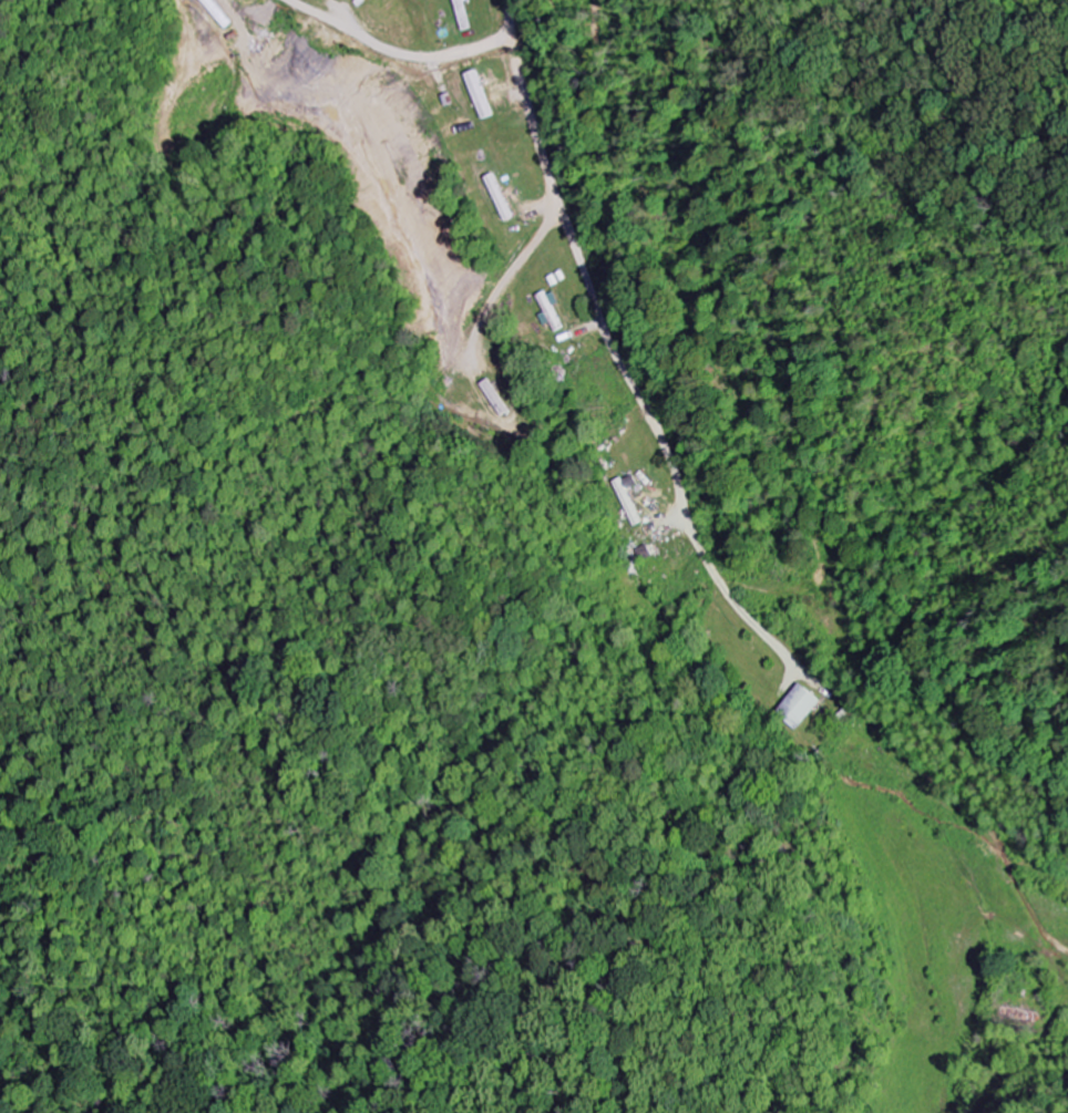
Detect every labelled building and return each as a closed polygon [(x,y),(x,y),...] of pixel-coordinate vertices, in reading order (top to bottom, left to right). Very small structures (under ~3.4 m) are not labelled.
[(485,120),(497,115),(481,70),(470,74),(485,120)] [(549,313),(543,315),(548,325),(555,322),(559,332),(568,328),(551,291),(540,296),(549,313)] [(647,521),(632,489),(643,484),(637,472),(612,484),(633,528),(647,521)] [(777,713),(788,721),(792,716),(804,725),(824,700),(801,682),(777,713)]
